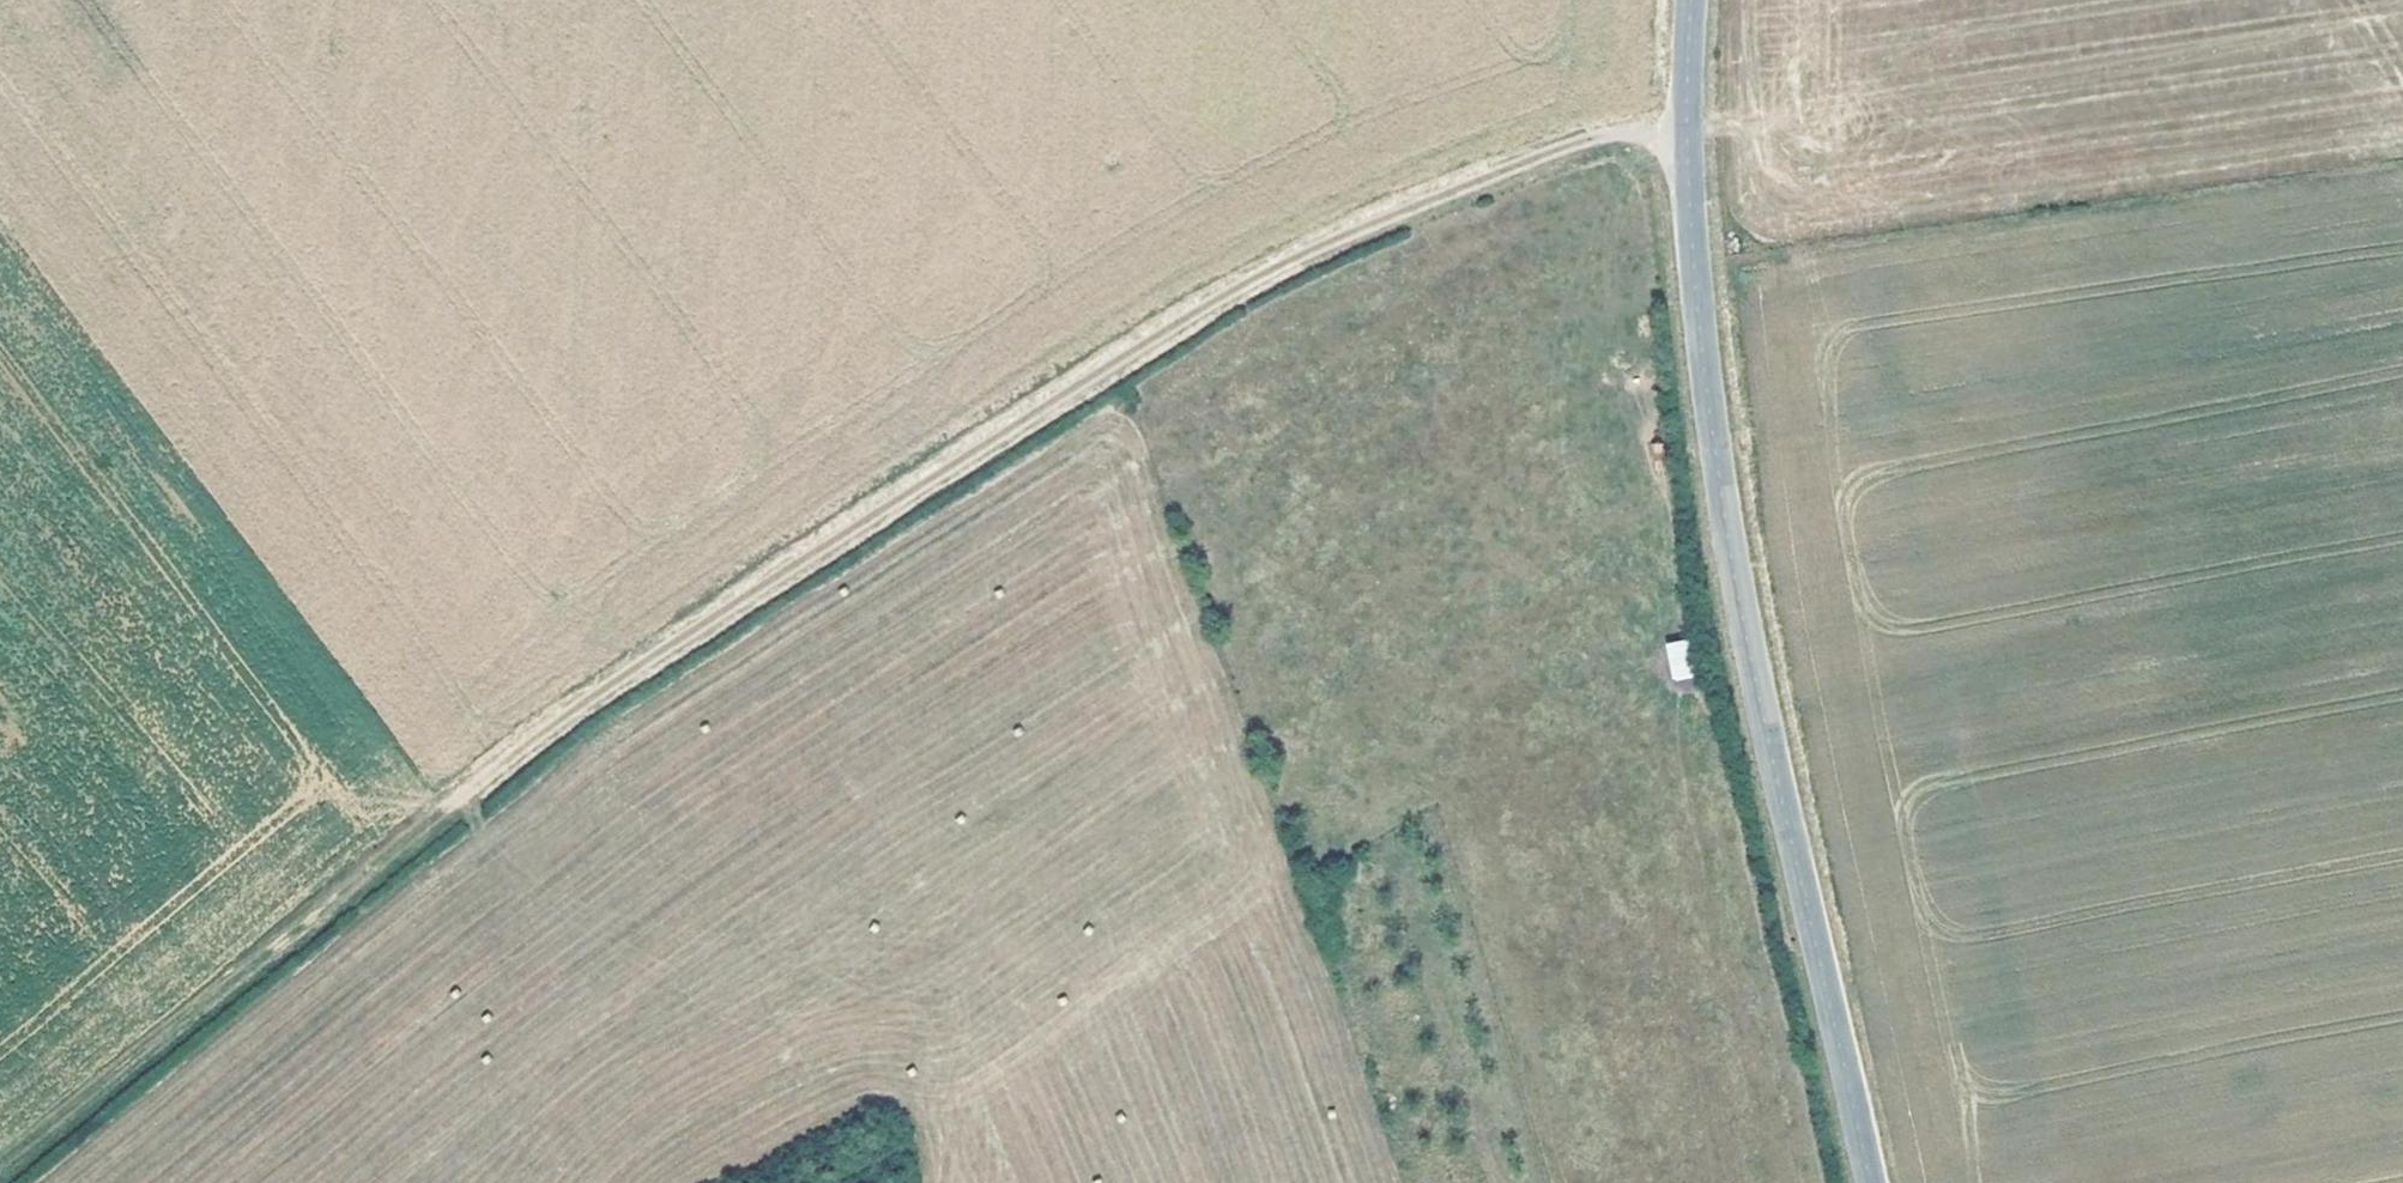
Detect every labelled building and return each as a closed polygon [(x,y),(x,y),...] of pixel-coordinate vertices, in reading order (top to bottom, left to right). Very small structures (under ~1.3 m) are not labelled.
[(1667,641),(1670,680),(1691,678),(1689,640),(1667,641)]
